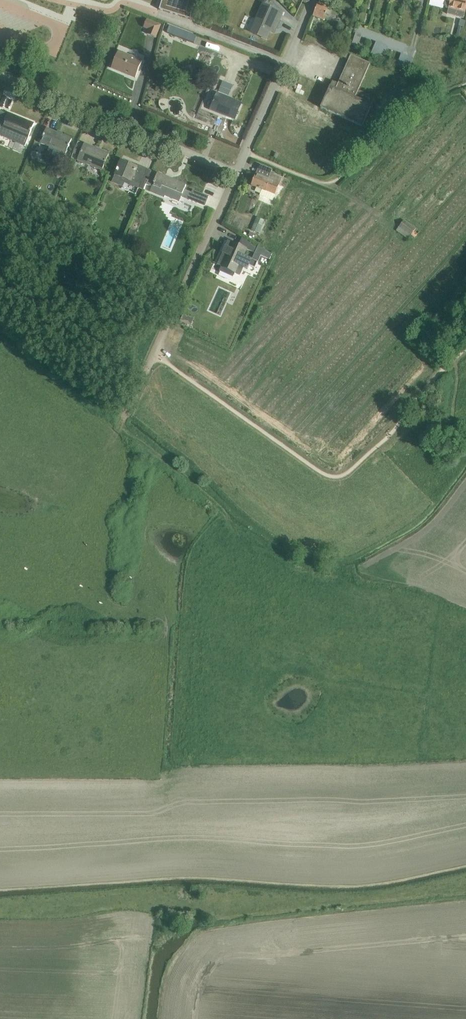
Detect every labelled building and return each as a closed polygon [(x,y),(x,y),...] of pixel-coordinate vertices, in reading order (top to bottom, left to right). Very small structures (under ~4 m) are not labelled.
[(159,10),(190,19),(196,0),(162,0),(159,10)] [(446,8),(448,9),(447,14),(463,18),(465,7),(465,0),(448,0),(446,8)] [(318,3),(313,16),(323,20),(328,7),(318,3)] [(263,4),(250,32),(266,39),(272,26),(276,28),(282,13),(263,4)] [(161,25),(147,20),(143,27),(149,30),(147,34),(156,38),(161,25)] [(169,26),(167,33),(194,43),(197,36),(169,26)] [(361,35),(355,33),(351,45),(357,47),(361,35)] [(387,47),(376,43),(371,54),(382,59),(387,47)] [(135,78),(142,61),(118,51),(111,68),(135,78)] [(350,55),(341,51),(339,55),(348,60),(338,83),(332,81),(320,108),(362,126),(371,105),(374,97),(358,90),(370,63),(350,55)] [(413,58),(401,54),(396,67),(408,71),(413,58)] [(416,60),(412,69),(416,71),(420,62),(416,60)] [(191,75),(183,76),(184,83),(192,82),(191,75)] [(234,120),(235,118),(241,104),(217,94),(211,110),(234,120)] [(25,146),(28,137),(34,123),(9,113),(7,117),(1,114),(0,117),(0,136),(25,146)] [(47,128),(41,143),(49,146),(46,155),(62,162),(66,153),(72,138),(47,128)] [(78,141),(71,158),(101,170),(108,153),(78,141)] [(143,190),(151,170),(137,165),(136,166),(121,160),(112,183),(122,187),(124,182),(143,190)] [(260,164),(258,168),(271,173),(272,170),(260,164)] [(268,180),(255,175),(251,185),(262,190),(260,195),(273,200),(275,195),(282,178),(271,173),(268,180)] [(149,177),(145,185),(151,187),(150,191),(164,197),(165,195),(179,201),(181,196),(188,199),(204,206),(208,197),(193,190),(192,193),(184,190),(186,185),(157,174),(155,179),(149,177)] [(251,230),(259,233),(264,220),(256,217),(251,230)] [(396,231),(408,240),(411,236),(414,238),(417,235),(413,233),(416,229),(403,221),(396,231)] [(242,237),(239,245),(232,242),(230,248),(226,246),(217,264),(221,266),(219,270),(233,277),(239,265),(248,269),(249,265),(255,268),(258,261),(260,255),(269,259),(271,254),(258,246),(257,247),(256,247),(242,237)] [(184,316),(181,323),(192,328),(195,321),(184,316)]
